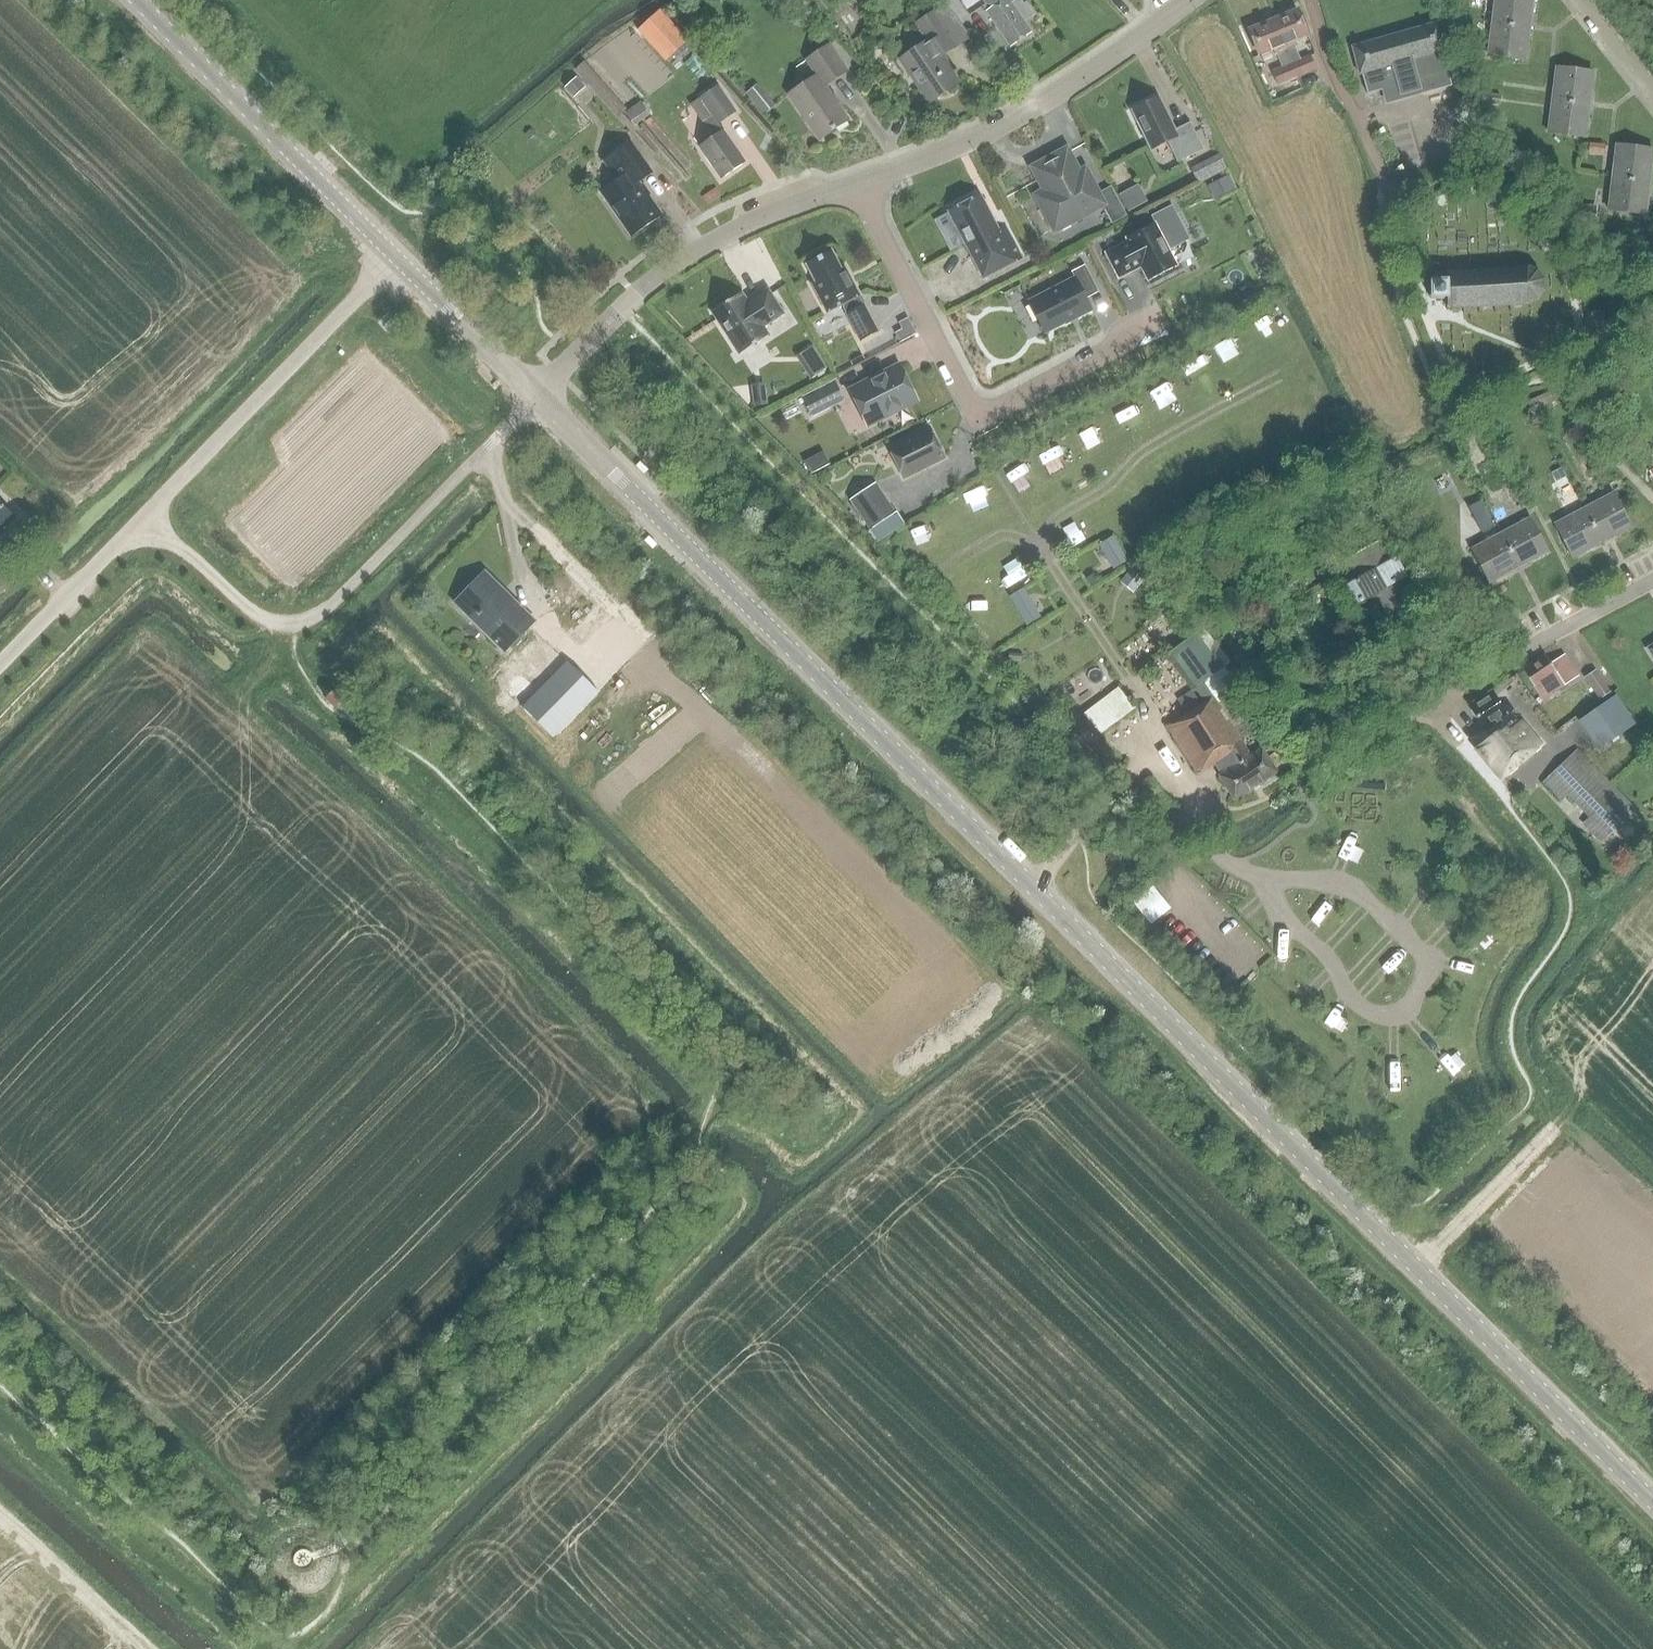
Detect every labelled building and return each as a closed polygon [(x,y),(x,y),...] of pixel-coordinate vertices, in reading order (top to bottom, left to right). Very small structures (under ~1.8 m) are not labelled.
[(982,5),(986,11),(985,11),(986,12),(987,12),(990,16),(989,17),(1010,47),(1031,32),(1022,20),(1032,14),(1025,4),(1026,4),(1025,3),(1024,4),(1021,0),(1013,0),(1007,5),(1004,0),(959,0),(968,14),(982,5)] [(1529,27),(1532,0),(1494,0),(1492,22),(1529,27)] [(688,40),(659,8),(636,29),(665,61),(688,40)] [(1294,40),(1307,34),(1296,8),(1272,18),(1297,77),(1316,69),(1310,55),(1299,59),(1294,46),(1296,45),(1294,40)] [(927,39),(899,58),(928,101),(957,82),(939,54),(956,43),(934,10),(916,22),(927,39)] [(1277,85),(1297,77),(1272,18),(1248,28),(1259,54),(1272,49),(1274,54),(1277,53),(1282,66),(1272,71),(1277,85)] [(1436,22),(1352,46),(1359,74),(1361,73),(1366,94),(1399,84),(1402,93),(1420,88),(1421,93),(1451,85),(1442,50),(1444,50),(1436,22)] [(1524,59),(1529,27),(1492,22),(1487,54),(1524,59)] [(823,85),(845,70),(828,44),(806,59),(816,74),(787,94),(818,138),(847,119),(823,85)] [(584,61),(574,69),(617,117),(621,113),(627,108),(584,61)] [(1589,104),(1593,71),(1556,67),(1552,99),(1589,104)] [(585,86),(576,76),(564,87),(573,98),(585,86)] [(775,105),(756,83),(744,93),(763,115),(775,105)] [(717,123),(734,111),(717,86),(689,104),(701,122),(703,121),(713,136),(698,146),(720,178),(744,161),(722,130),(717,123)] [(1486,92),(1485,103),(1499,105),(1500,94),(1486,92)] [(1177,162),(1203,149),(1189,122),(1174,130),(1158,97),(1132,110),(1151,149),(1166,141),(1177,162)] [(1585,136),(1589,104),(1552,99),(1548,132),(1585,136)] [(650,115),(640,100),(624,112),(633,126),(650,115)] [(628,232),(658,211),(639,183),(651,174),(628,141),(602,161),(616,181),(600,191),(628,232)] [(1604,154),(1605,144),(1588,142),(1587,152),(1604,154)] [(1649,181),(1652,149),(1616,144),(1612,177),(1649,181)] [(1101,203),(1096,194),(1088,178),(1082,181),(1065,151),(1033,168),(1046,191),(1037,196),(1055,229),(1057,228),(1060,228),(1069,223),(1071,220),(1101,203)] [(1218,154),(1200,163),(1208,178),(1226,169),(1218,154)] [(1207,185),(1214,200),(1236,189),(1229,174),(1207,185)] [(1645,214),(1649,181),(1612,177),(1608,209),(1645,214)] [(1110,186),(1096,194),(1101,203),(1112,223),(1126,215),(1110,186)] [(1118,194),(1128,211),(1140,204),(1131,187),(1118,194)] [(980,196),(949,212),(983,277),(1021,258),(1005,227),(998,230),(980,196)] [(1596,205),(1580,203),(1578,220),(1594,222),(1596,205)] [(1125,240),(1103,252),(1117,280),(1140,268),(1146,280),(1177,264),(1170,249),(1165,241),(1180,233),(1171,217),(1176,214),(1171,205),(1151,216),(1154,223),(1124,238),(1125,240)] [(845,314),(859,341),(878,331),(863,304),(862,305),(858,296),(859,295),(843,266),(840,268),(831,251),(806,264),(815,281),(811,283),(826,312),(842,304),(847,313),(845,314)] [(1074,278),(1028,302),(1043,331),(1064,321),(1065,323),(1091,309),(1085,298),(1098,291),(1084,264),(1070,271),(1074,278)] [(1533,302),(1536,300),(1538,299),(1538,298),(1539,297),(1541,293),(1543,289),(1543,286),(1543,281),(1541,276),(1539,273),(1536,271),(1527,267),(1445,271),(1445,273),(1429,273),(1430,280),(1430,298),(1446,298),(1446,305),(1446,307),(1462,306),(1463,313),(1466,312),(1466,306),(1478,306),(1478,312),(1482,312),(1481,306),(1494,305),(1494,311),(1497,311),(1497,305),(1509,304),(1509,311),(1513,311),(1513,304),(1523,304),(1533,302)] [(712,312),(739,354),(768,335),(763,327),(783,314),(767,290),(747,303),(741,293),(712,312)] [(800,354),(814,378),(830,368),(816,345),(800,354)] [(919,402),(899,361),(846,387),(866,428),(919,402)] [(844,401),(834,379),(800,396),(811,417),(844,401)] [(767,404),(765,382),(750,384),(753,406),(767,404)] [(1560,397),(1555,387),(1532,398),(1537,409),(1560,397)] [(888,448),(905,480),(945,460),(929,428),(888,448)] [(1560,467),(1550,472),(1555,481),(1564,476),(1560,467)] [(817,478),(822,484),(830,483),(832,476),(828,470),(820,471),(817,478)] [(853,502),(873,531),(895,516),(875,487),(853,502)] [(1601,541),(1630,526),(1613,493),(1584,508),(1601,541)] [(1479,500),(1468,507),(1474,518),(1483,513),(1486,511),(1479,500)] [(14,517),(0,503),(0,532),(14,517)] [(1572,556),(1601,541),(1584,508),(1555,524),(1572,556)] [(1501,533),(1518,566),(1547,551),(1529,518),(1501,533)] [(1489,581),(1518,566),(1501,533),(1472,549),(1489,581)] [(1113,570),(1129,562),(1117,536),(1101,543),(1113,570)] [(1406,576),(1394,555),(1387,560),(1375,541),(1340,562),(1352,581),(1344,586),(1354,605),(1375,593),(1386,612),(1409,599),(1399,580),(1406,576)] [(1145,578),(1131,567),(1119,581),(1133,593),(1145,578)] [(1085,578),(1091,587),(1100,580),(1093,571),(1085,578)] [(454,602),(452,604),(502,652),(504,650),(533,620),(484,572),(454,602)] [(1026,588),(1011,596),(1028,627),(1043,619),(1026,588)] [(1195,631),(1165,653),(1192,689),(1194,688),(1204,702),(1214,696),(1217,693),(1233,683),(1230,679),(1222,668),(1195,631)] [(1008,651),(1008,660),(1020,660),(1021,651),(1008,651)] [(1542,699),(1577,676),(1563,654),(1550,663),(1545,655),(1522,670),(1542,699)] [(566,660),(521,706),(552,736),(597,690),(566,660)] [(1599,699),(1610,691),(1595,669),(1584,677),(1599,699)] [(1082,713),(1099,734),(1134,707),(1117,686),(1082,713)] [(1468,737),(1502,777),(1541,743),(1520,719),(1517,721),(1505,707),(1503,708),(1491,690),(1468,705),(1481,726),(1468,737)] [(1578,720),(1598,749),(1635,723),(1615,695),(1578,720)] [(1186,714),(1167,726),(1197,773),(1216,761),(1223,772),(1218,775),(1234,799),(1277,771),(1263,746),(1251,754),(1250,754),(1218,702),(1214,696),(1204,702),(1201,704),(1193,709),(1186,714)] [(1235,706),(1229,717),(1237,721),(1242,710),(1235,706)] [(1636,809),(1577,748),(1541,782),(1560,802),(1567,796),(1587,817),(1581,823),(1600,843),(1636,809)]
